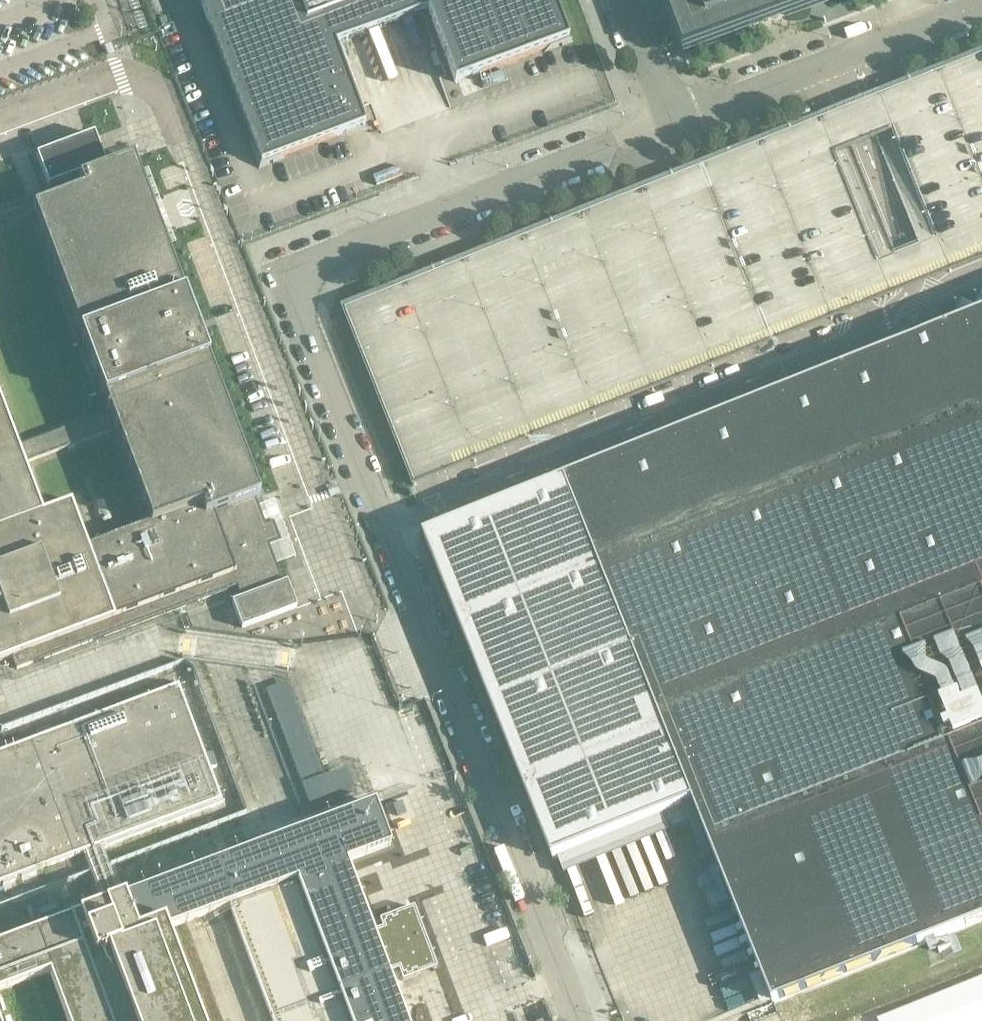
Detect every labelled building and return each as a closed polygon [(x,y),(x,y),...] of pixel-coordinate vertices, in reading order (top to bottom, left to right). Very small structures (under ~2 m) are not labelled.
[(542,50),(543,52),(573,42),(565,21),(562,22),(554,0),(199,0),(223,65),(224,65),(222,66),(250,140),(249,141),(259,169),(285,158),(284,154),(285,154),(339,135),(339,134),(365,125),(335,44),(339,42),(422,11),(427,9),(455,82),(474,75),(542,50)] [(686,52),(749,28),(747,24),(769,15),(770,16),(770,17),(771,18),(773,18),(775,18),(776,18),(777,17),(778,16),(779,14),(779,13),(779,12),(783,10),(785,15),(824,0),(667,0),(686,52)] [(343,307),(414,484),(981,258),(981,52),(851,104),(343,307)] [(34,210),(151,523),(198,506),(202,517),(226,509),(255,498),(259,497),(133,160),(100,173),(98,167),(105,164),(94,133),(37,155),(48,185),(87,171),(90,177),(80,180),(84,191),(34,210)] [(973,281),(981,304),(981,278),(973,281)] [(425,536),(554,859),(663,815),(670,832),(694,823),(691,817),(698,814),(773,1004),(981,921),(981,314),(425,536)] [(43,510),(0,398),(0,526),(43,510)] [(100,420),(21,439),(25,454),(103,435),(100,420)] [(274,524),(265,527),(255,498),(226,509),(253,580),(245,583),(250,598),(284,586),(268,543),(279,539),(274,524)] [(11,655),(12,657),(26,651),(31,663),(120,630),(88,547),(70,501),(43,510),(0,526),(0,659),(11,655)] [(253,580),(226,509),(202,517),(198,506),(151,523),(89,546),(120,630),(245,583),(253,580)] [(250,598),(232,605),(240,628),(296,608),(287,584),(284,586),(250,598)] [(100,846),(221,800),(178,685),(56,731),(0,752),(0,884),(100,846)] [(239,773),(247,800),(264,795),(266,802),(274,800),(275,801),(289,797),(278,759),(273,760),(276,770),(272,771),(274,780),(262,784),(258,768),(239,773)] [(217,862),(233,904),(229,906),(272,1020),(406,1020),(388,974),(398,971),(402,981),(437,968),(414,907),(379,920),(382,928),(372,931),(346,861),(390,845),(374,803),(217,862)] [(229,906),(233,904),(217,862),(119,899),(0,943),(0,992),(49,974),(67,1020),(201,1020),(167,929),(229,906)] [(963,995),(961,996),(899,1020),(973,1020),(963,995)]
